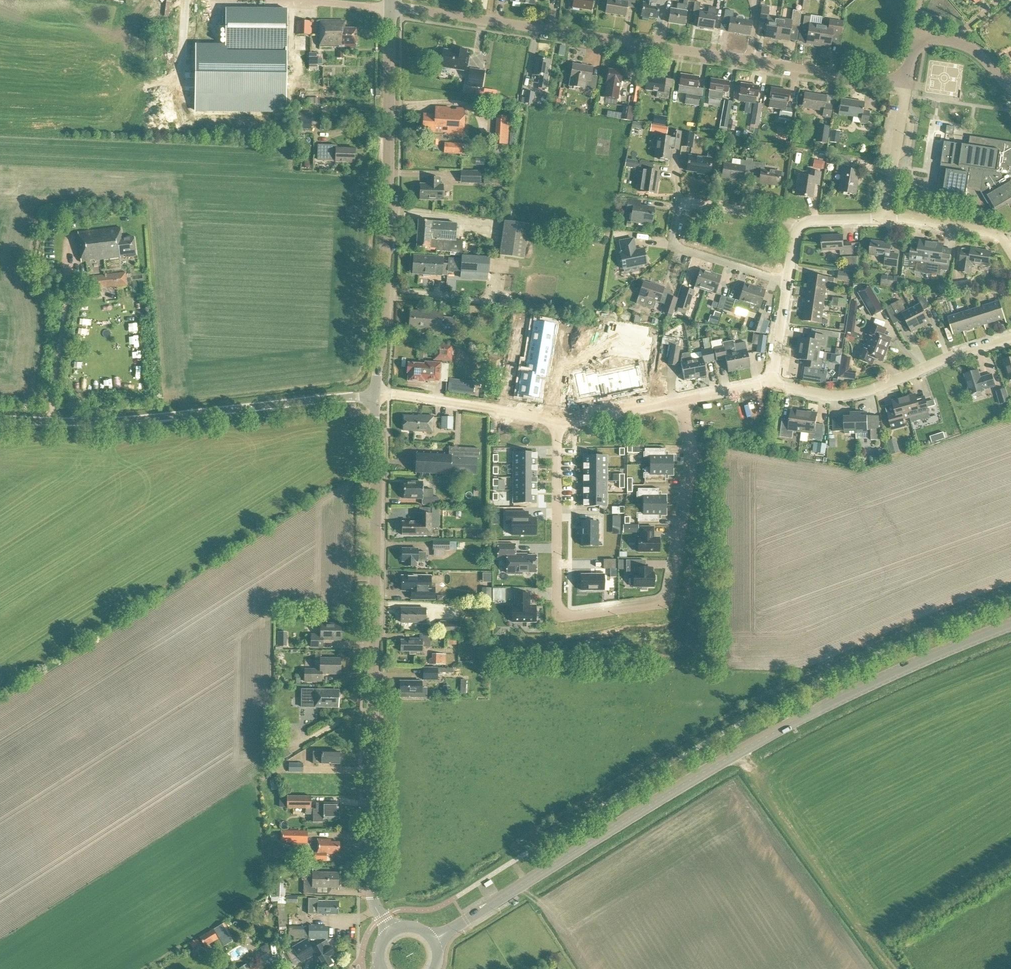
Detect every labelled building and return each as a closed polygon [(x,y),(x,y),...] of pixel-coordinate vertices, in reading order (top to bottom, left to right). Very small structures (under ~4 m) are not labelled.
[(572,8),(591,11),(593,0),(574,0),(572,8)] [(623,2),(612,0),(609,0),(606,14),(626,17),(627,8),(635,9),(636,0),(623,0),(623,2)] [(659,6),(654,5),(655,0),(644,0),(641,17),(643,17),(642,20),(648,20),(649,17),(657,19),(659,6)] [(683,5),(678,4),(677,11),(671,9),(668,24),(685,26),(687,6),(688,2),(694,3),(695,0),(684,0),(683,5)] [(778,40),(781,20),(769,18),(770,8),(761,6),(759,23),(767,24),(764,38),(778,40)] [(715,14),(716,9),(709,8),(708,14),(699,12),(699,17),(697,28),(713,30),(715,15),(715,14)] [(226,52),(287,52),(287,10),(226,9),(226,52)] [(732,20),(733,12),(725,11),(723,25),(729,26),(728,33),(750,36),(752,23),(732,20)] [(781,20),(778,40),(788,42),(791,27),(799,28),(801,12),(793,11),(792,22),(781,20)] [(806,44),(819,46),(822,26),(809,24),(810,18),(803,17),(802,28),(808,29),(806,44)] [(830,48),(830,46),(832,34),(841,35),(843,23),(829,20),(828,27),(822,26),(819,46),(830,48)] [(297,22),(297,35),(311,36),(312,22),(297,22)] [(345,29),(345,22),(320,22),(320,47),(356,47),(356,29),(345,29)] [(442,67),(467,71),(469,55),(466,54),(466,51),(452,49),(452,52),(444,51),(442,67)] [(286,109),(286,54),(226,54),(226,109),(286,109)] [(546,90),(548,77),(550,62),(536,59),(533,75),(539,76),(538,88),(546,90)] [(598,77),(591,76),(593,68),(573,65),(569,87),(585,90),(595,92),(598,77)] [(484,71),(469,69),(466,85),(482,88),(484,71)] [(609,70),(606,86),(607,86),(605,98),(618,100),(620,88),(621,88),(623,73),(622,73),(622,70),(616,69),(616,71),(609,70)] [(669,89),(664,88),(666,76),(660,75),(660,77),(648,75),(645,90),(656,92),(655,98),(667,100),(669,89)] [(698,88),(699,78),(681,75),(679,85),(698,88)] [(730,83),(711,80),(708,99),(722,101),(723,93),(728,93),(730,83)] [(741,84),(739,95),(738,102),(754,104),(754,103),(755,97),(758,98),(760,87),(741,84)] [(790,91),(771,88),(769,99),(768,109),(780,110),(781,108),(788,109),(789,102),(790,91)] [(524,102),(533,104),(534,94),(526,92),(524,102)] [(699,107),(700,96),(686,94),(685,105),(699,107)] [(825,106),(826,97),(805,94),(803,108),(823,111),(822,118),(830,119),(832,107),(825,106)] [(552,99),(550,110),(559,112),(561,101),(552,99)] [(869,112),(863,111),(864,103),(841,100),(839,115),(853,118),(852,123),(861,124),(868,125),(869,112)] [(726,137),(728,126),(732,102),(725,101),(718,136),(726,137)] [(759,127),(763,105),(754,103),(750,125),(759,127)] [(631,121),(633,108),(622,106),(620,120),(631,121)] [(434,134),(433,135),(463,137),(465,109),(456,109),(456,111),(450,110),(450,109),(436,108),(435,116),(424,115),(422,133),(434,134)] [(781,108),(780,110),(779,120),(791,122),(793,110),(788,109),(781,108)] [(299,130),(311,130),(311,115),(309,112),(299,112),(299,130)] [(665,127),(666,118),(654,115),(652,125),(665,127)] [(509,117),(496,116),(495,145),(508,146),(509,117)] [(657,133),(665,134),(666,128),(658,126),(657,133)] [(826,144),(828,127),(819,126),(817,143),(826,144)] [(955,127),(947,126),(946,134),(953,135),(955,127)] [(838,143),(839,132),(830,130),(828,140),(830,140),(830,142),(838,143)] [(679,146),(681,132),(672,131),(671,138),(658,136),(655,158),(670,160),(672,145),(679,146)] [(692,148),(694,134),(684,133),(682,147),(692,148)] [(965,146),(945,143),(937,196),(966,201),(968,190),(981,193),(983,196),(988,204),(989,203),(994,212),(1009,204),(1009,205),(1010,204),(1010,144),(971,137),(969,146),(965,145),(965,146)] [(444,154),(462,155),(463,145),(445,143),(444,154)] [(319,145),(318,161),(336,162),(336,163),(355,163),(355,149),(337,149),(337,146),(319,145)] [(712,159),(713,153),(708,152),(707,159),(689,156),(687,171),(702,173),(702,174),(710,175),(712,159)] [(858,172),(848,170),(851,157),(839,155),(836,173),(842,174),(839,192),(854,195),(855,194),(856,189),(858,172)] [(633,169),(639,169),(638,172),(643,172),(640,192),(656,194),(659,172),(652,171),(653,164),(635,161),(625,159),(624,167),(633,169)] [(752,174),(754,163),(746,161),(741,161),(732,159),(731,165),(724,164),(722,178),(743,181),(744,173),(752,174)] [(815,160),(813,168),(822,170),(823,161),(815,160)] [(765,164),(754,163),(752,174),(760,176),(759,184),(779,186),(781,173),(764,170),(765,164)] [(460,184),(480,184),(481,171),(461,171),(460,184)] [(819,185),(821,173),(812,172),(811,177),(798,175),(795,196),(811,198),(813,185),(819,185)] [(443,201),(443,185),(440,185),(440,179),(428,178),(428,185),(420,185),(420,200),(443,201)] [(651,225),(654,208),(653,208),(653,209),(640,208),(641,202),(628,200),(627,209),(633,210),(631,222),(651,225)] [(463,241),(456,241),(457,225),(432,223),(432,222),(419,221),(417,248),(437,249),(436,251),(462,253),(463,241)] [(505,222),(500,256),(524,260),(529,226),(505,222)] [(78,234),(82,263),(126,257),(126,259),(136,257),(133,237),(122,238),(121,229),(78,234)] [(841,255),(852,254),(852,243),(844,244),(843,236),(823,237),(823,251),(841,250),(841,255)] [(623,269),(646,265),(643,249),(636,251),(633,239),(620,242),(622,254),(620,254),(623,269)] [(899,255),(891,254),(892,244),(872,241),(870,255),(887,258),(885,266),(897,267),(899,255)] [(929,263),(932,243),(920,241),(920,244),(913,243),(909,268),(921,270),(922,262),(929,263)] [(932,243),(929,263),(927,275),(940,275),(941,271),(948,272),(949,268),(950,268),(952,250),(944,249),(945,245),(932,243)] [(992,252),(972,249),(972,252),(963,250),(959,272),(972,274),(973,264),(990,266),(992,252)] [(461,271),(460,273),(460,280),(488,281),(489,257),(461,256),(461,257),(448,257),(447,263),(443,262),(443,258),(414,256),(413,274),(418,274),(418,276),(424,277),(424,275),(442,276),(442,274),(447,274),(448,271),(461,271)] [(705,291),(711,273),(700,270),(694,288),(705,291)] [(127,286),(126,272),(88,277),(90,291),(127,286)] [(838,280),(850,281),(850,274),(838,272),(838,280)] [(711,273),(705,291),(716,294),(721,277),(711,273)] [(809,287),(826,290),(828,282),(834,283),(835,279),(810,275),(809,287)] [(881,286),(900,289),(901,279),(882,276),(881,286)] [(968,293),(966,281),(954,282),(956,294),(968,293)] [(644,282),(639,296),(637,304),(653,309),(655,302),(659,303),(663,292),(664,288),(656,285),(655,286),(644,282)] [(747,312),(755,287),(744,284),(739,302),(727,298),(723,311),(735,315),(737,309),(747,312)] [(871,286),(858,293),(872,317),(884,310),(871,286)] [(755,287),(747,312),(757,315),(752,332),(759,334),(765,316),(758,314),(766,291),(755,287)] [(825,301),(826,290),(809,287),(807,298),(825,301)] [(675,312),(685,316),(693,291),(683,288),(675,312)] [(723,311),(727,298),(721,296),(719,304),(713,302),(711,307),(723,311)] [(912,309),(921,328),(931,323),(925,311),(930,308),(924,296),(918,299),(921,305),(912,309)] [(670,322),(672,316),(677,299),(669,297),(663,313),(667,314),(665,321),(670,322)] [(823,312),(825,301),(807,298),(805,310),(823,312)] [(857,334),(862,301),(853,300),(848,333),(857,334)] [(921,328),(912,309),(907,312),(901,301),(892,306),(901,323),(906,321),(912,333),(921,328)] [(990,305),(995,322),(1006,319),(1000,302),(990,305)] [(985,325),(995,322),(990,305),(980,308),(985,325)] [(974,329),(985,325),(980,308),(969,311),(974,329)] [(604,309),(602,323),(610,324),(612,310),(604,309)] [(822,320),(823,312),(805,310),(804,321),(828,325),(829,321),(822,320)] [(443,319),(443,312),(430,311),(430,313),(410,311),(409,329),(417,329),(417,330),(424,331),(424,332),(432,332),(432,333),(454,334),(454,331),(463,331),(464,320),(454,320),(454,319),(443,319)] [(964,332),(974,329),(969,311),(959,315),(964,332)] [(715,312),(713,316),(713,317),(710,316),(708,323),(717,325),(720,314),(715,312)] [(495,327),(496,315),(478,314),(477,325),(495,327)] [(953,335),(964,332),(959,315),(948,318),(953,335)] [(534,322),(532,333),(552,336),(554,326),(534,322)] [(869,343),(888,351),(892,339),(885,336),(887,330),(872,323),(867,335),(871,337),(869,343)] [(532,333),(530,343),(550,346),(552,336),(532,333)] [(801,338),(799,349),(820,352),(821,346),(825,346),(827,336),(812,334),(811,340),(801,338)] [(755,353),(764,354),(767,336),(758,335),(755,353)] [(691,360),(695,379),(707,377),(704,364),(714,362),(709,338),(702,340),(704,350),(701,350),(702,358),(691,360)] [(735,352),(734,344),(734,345),(733,341),(722,343),(722,346),(714,348),(716,361),(726,359),(728,373),(739,370),(735,352)] [(734,344),(735,352),(739,370),(750,368),(745,342),(734,344)] [(530,343),(529,353),(549,356),(550,346),(530,343)] [(888,351),(869,343),(866,350),(862,348),(857,360),(873,366),(875,359),(883,362),(888,351)] [(434,361),(451,362),(451,347),(435,346),(434,361)] [(677,366),(680,348),(671,346),(668,365),(677,366)] [(820,352),(799,349),(798,360),(804,361),(803,367),(822,369),(823,359),(819,359),(820,352)] [(529,353),(527,363),(547,367),(549,356),(529,353)] [(695,379),(691,360),(690,353),(682,354),(680,362),(684,381),(695,379)] [(485,368),(497,370),(500,360),(487,357),(485,368)] [(856,380),(857,372),(849,371),(851,358),(843,357),(840,378),(856,380)] [(523,363),(522,373),(542,376),(542,377),(545,377),(547,367),(527,363),(523,363)] [(424,383),(424,377),(425,368),(425,365),(409,364),(409,365),(407,366),(406,370),(408,372),(408,373),(409,373),(409,382),(424,383)] [(638,368),(628,370),(632,390),(642,388),(638,368)] [(628,370),(618,373),(622,392),(632,390),(628,370)] [(983,390),(995,387),(991,375),(980,379),(978,371),(964,375),(970,395),(984,391),(983,390)] [(585,372),(574,375),(579,398),(590,396),(586,376),(585,372)] [(522,373),(520,384),(540,387),(542,377),(542,376),(522,373)] [(597,373),(586,376),(590,396),(600,393),(601,393),(597,377),(598,377),(597,373)] [(618,373),(607,375),(612,395),(622,392),(618,373)] [(827,377),(802,373),(801,380),(821,383),(826,382),(827,377)] [(598,377),(597,377),(601,393),(600,393),(601,397),(612,395),(607,375),(598,377)] [(473,395),(475,383),(449,380),(447,391),(473,395)] [(520,384),(518,395),(538,398),(540,387),(520,384)] [(996,392),(999,405),(1009,402),(1005,389),(996,392)] [(915,395),(904,398),(909,418),(915,416),(917,421),(931,418),(925,396),(916,399),(915,395)] [(892,402),(893,404),(895,412),(887,414),(892,431),(905,428),(903,419),(909,418),(904,398),(892,402)] [(794,431),(802,432),(804,412),(791,410),(790,421),(783,420),(780,437),(792,439),(794,431)] [(817,414),(804,412),(802,432),(809,433),(808,439),(822,441),(824,425),(816,424),(817,414)] [(845,435),(856,434),(855,413),(844,413),(844,417),(833,418),(833,432),(844,432),(845,435)] [(867,413),(855,413),(856,434),(856,439),(868,439),(868,431),(871,431),(871,441),(879,440),(878,416),(867,417),(867,413)] [(433,432),(433,416),(418,415),(418,416),(404,416),(404,431),(433,432)] [(453,417),(442,417),(441,429),(452,429),(453,417)] [(899,452),(896,439),(888,441),(891,454),(899,452)] [(818,443),(816,453),(826,454),(827,444),(818,443)] [(449,453),(449,456),(416,454),(415,473),(450,475),(450,473),(476,475),(477,459),(479,459),(479,449),(449,447),(449,453)] [(650,457),(650,466),(672,466),(672,456),(665,456),(665,449),(644,449),(644,457),(650,457)] [(513,454),(513,466),(536,466),(536,454),(513,454)] [(584,469),(606,469),(606,457),(584,457),(584,469)] [(513,479),(536,479),(536,466),(513,466),(513,479)] [(672,466),(650,466),(650,475),(644,475),(644,482),(665,482),(665,476),(672,476),(672,466)] [(584,469),(584,482),(606,482),(606,469),(584,469)] [(513,491),(536,491),(536,479),(513,479),(513,491)] [(438,498),(432,498),(432,490),(423,490),(423,483),(402,482),(402,487),(404,487),(404,494),(402,494),(402,499),(422,499),(422,505),(438,505),(438,498)] [(584,482),(584,494),(606,494),(606,482),(584,482)] [(643,497),(643,505),(665,506),(665,496),(658,496),(658,489),(637,489),(637,497),(643,497)] [(536,491),(513,491),(513,503),(536,503),(536,491)] [(606,507),(606,494),(584,494),(584,507),(606,507)] [(665,506),(643,505),(643,515),(637,515),(637,522),(658,522),(658,516),(665,516),(665,506)] [(432,514),(432,509),(420,508),(420,514),(420,522),(403,522),(402,535),(420,536),(420,535),(432,535),(432,528),(432,514)] [(536,535),(536,519),(528,519),(528,513),(506,513),(506,524),(511,524),(511,536),(536,535)] [(620,517),(612,517),(612,526),(620,526),(620,517)] [(598,522),(582,522),(581,546),(597,546),(598,522)] [(638,526),(623,526),(623,534),(638,534),(638,526)] [(653,538),(653,534),(654,534),(654,528),(642,528),(642,538),(639,538),(639,552),(660,552),(660,538),(653,538)] [(450,550),(450,542),(433,542),(433,550),(450,550)] [(515,545),(498,545),(498,558),(507,558),(507,574),(521,574),(521,573),(536,573),(536,557),(523,557),(523,555),(515,555),(515,545)] [(418,550),(403,549),(402,562),(406,562),(406,567),(417,567),(417,562),(418,561),(418,560),(426,561),(426,553),(418,553),(418,550)] [(603,560),(603,569),(615,569),(615,560),(603,560)] [(654,577),(653,575),(653,573),(652,573),(652,569),(644,569),(644,561),(626,561),(626,575),(633,575),(633,587),(641,587),(641,591),(646,591),(646,587),(653,587),(653,582),(654,581),(654,577)] [(604,575),(581,575),(581,591),(604,591),(604,575)] [(431,584),(431,577),(402,577),(402,590),(411,590),(411,599),(435,600),(435,585),(431,584)] [(481,601),(491,601),(491,588),(481,588),(481,601)] [(494,604),(503,604),(503,589),(494,589),(494,604)] [(512,607),(512,622),(536,622),(536,607),(529,607),(529,594),(515,594),(515,607),(512,607)] [(425,623),(426,610),(402,609),(401,623),(425,623)] [(440,634),(460,634),(460,621),(440,622),(440,634)] [(323,647),(323,639),(341,639),(341,624),(321,624),(321,635),(312,635),(312,647),(323,647)] [(287,644),(287,634),(277,634),(277,647),(284,647),(284,644),(287,644)] [(420,634),(420,639),(411,639),(411,641),(402,641),(401,652),(410,652),(410,654),(422,654),(423,647),(431,648),(431,634),(420,634)] [(429,659),(429,665),(445,664),(445,654),(432,655),(432,659),(429,659)] [(321,682),(322,674),(341,674),(341,659),(321,658),(320,671),(305,670),(305,682),(321,682)] [(437,681),(437,669),(423,669),(423,681),(437,681)] [(427,688),(421,688),(421,682),(401,682),(401,697),(426,697),(427,688)] [(328,690),(315,690),(301,689),(301,707),(315,707),(323,708),(323,707),(339,707),(339,698),(340,697),(340,693),(339,692),(339,691),(328,690)] [(339,764),(339,753),(321,753),(321,752),(313,752),(313,763),(322,763),(322,764),(339,764)] [(304,773),(304,763),(289,763),(289,772),(304,773)] [(316,809),(313,809),(313,808),(311,808),(311,796),(287,796),(287,809),(306,809),(306,815),(313,815),(313,822),(325,822),(325,819),(339,820),(339,811),(338,811),(338,803),(324,803),(316,803),(316,809)] [(308,843),(308,831),(281,831),(281,841),(286,841),(286,843),(308,843)] [(318,840),(318,853),(312,853),(312,860),(327,860),(327,854),(335,854),(335,852),(339,852),(339,842),(330,842),(330,840),(318,840)] [(338,873),(313,873),(313,872),(301,872),(301,881),(304,881),(304,895),(317,895),(317,887),(338,888),(338,873)] [(276,883),(276,898),(285,898),(285,889),(283,889),(284,884),(276,883)] [(338,914),(338,901),(318,901),(318,899),(308,899),(308,914),(318,914),(338,914)] [(278,931),(285,930),(284,904),(277,905),(278,931)] [(303,930),(303,939),(305,939),(306,939),(328,939),(328,926),(302,926),(302,930),(303,930)] [(224,949),(218,939),(213,929),(199,937),(205,947),(213,942),(219,952),(224,949)] [(314,948),(312,949),(306,939),(305,939),(292,947),(301,963),(315,954),(324,968),(333,963),(329,957),(335,954),(327,941),(314,948)]
